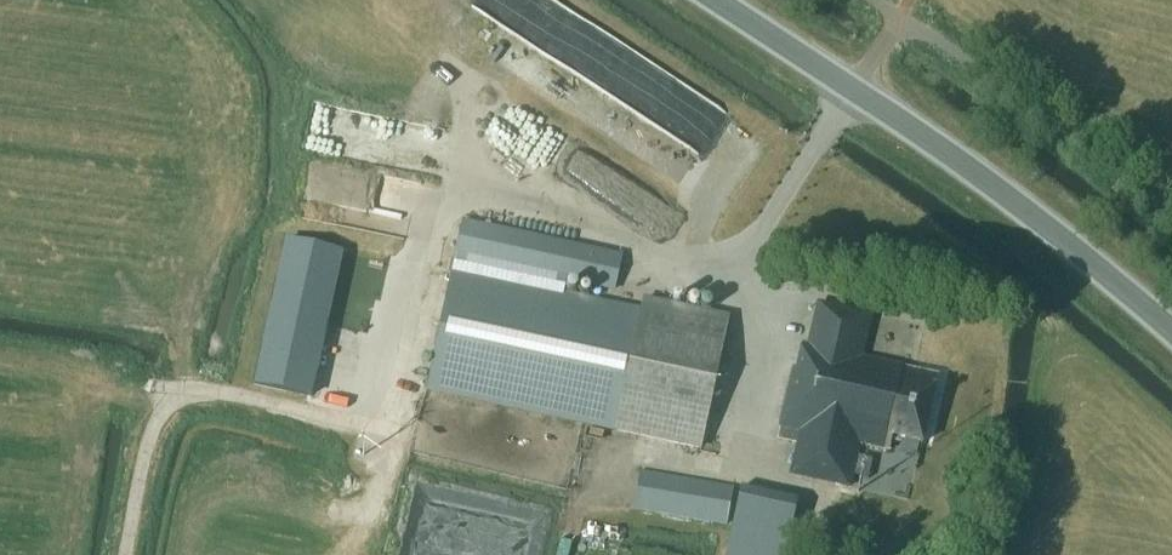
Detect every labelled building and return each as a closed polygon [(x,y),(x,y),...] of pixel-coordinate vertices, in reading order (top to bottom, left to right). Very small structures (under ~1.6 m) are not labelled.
[(504,14),(511,0),(477,0),(504,14)] [(546,59),(702,152),(729,107),(550,0),(518,0),(517,1),(533,10),(524,24),(555,43),(546,59)] [(558,164),(573,138),(492,94),(478,120),(558,164)] [(425,391),(613,434),(697,453),(727,323),(642,303),(640,315),(560,297),(563,281),(611,292),(619,259),(464,223),(425,391)] [(285,241),(253,384),(311,397),(342,253),(285,241)] [(796,446),(790,477),(847,489),(856,447),(887,454),(890,440),(921,446),(935,377),(862,362),(871,319),(815,307),(806,347),(801,346),(796,371),(791,371),(777,442),(796,446)] [(725,528),(731,491),(637,476),(631,513),(725,528)] [(801,501),(742,489),(729,554),(790,554),(801,501)]
